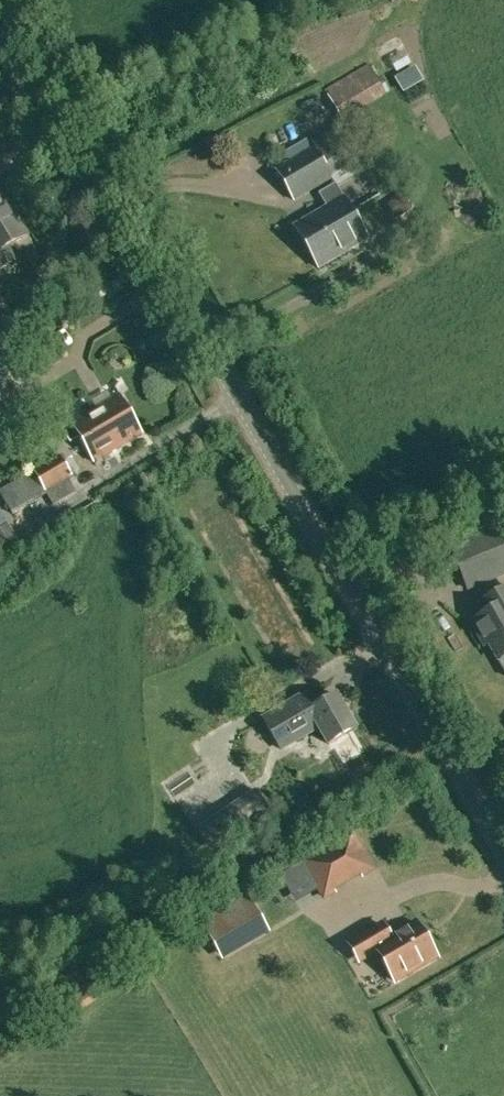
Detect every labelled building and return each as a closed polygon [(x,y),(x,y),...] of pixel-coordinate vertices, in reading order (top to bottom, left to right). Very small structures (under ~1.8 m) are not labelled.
[(386,93),(369,65),(325,90),(342,118),(386,93)] [(395,78),(403,92),(417,84),(423,81),(415,67),(405,72),(395,78)] [(355,149),(342,127),(313,145),(314,147),(276,170),(294,200),(332,178),(325,166),(355,149)] [(328,205),(294,226),(319,268),(368,239),(335,184),(320,193),(328,205)] [(8,247),(28,235),(0,188),(0,270),(16,260),(8,247)] [(387,204),(395,219),(410,210),(407,204),(402,195),(387,204)] [(21,355),(10,336),(4,340),(2,336),(0,337),(0,367),(21,355)] [(68,443),(79,436),(94,462),(142,434),(119,395),(60,430),(68,443)] [(11,512),(45,492),(53,505),(76,492),(69,480),(73,478),(72,476),(72,475),(60,456),(0,491),(0,492),(11,512)] [(1,558),(21,545),(7,525),(0,530),(0,557),(1,558)] [(450,547),(467,588),(503,573),(503,525),(450,547)] [(480,603),(486,613),(471,622),(480,637),(483,634),(503,670),(503,589),(480,603)] [(356,729),(336,695),(306,713),(298,699),(263,719),(281,749),(319,727),(329,744),(356,729)] [(255,788),(195,828),(212,853),(271,813),(255,788)] [(361,875),(372,869),(352,835),(304,863),(324,897),(335,891),(333,888),(359,872),(361,875)] [(247,896),(202,923),(219,953),(265,927),(247,896)] [(382,925),(349,944),(350,945),(365,936),(374,952),(377,951),(395,981),(436,957),(416,923),(390,938),(382,925)]
